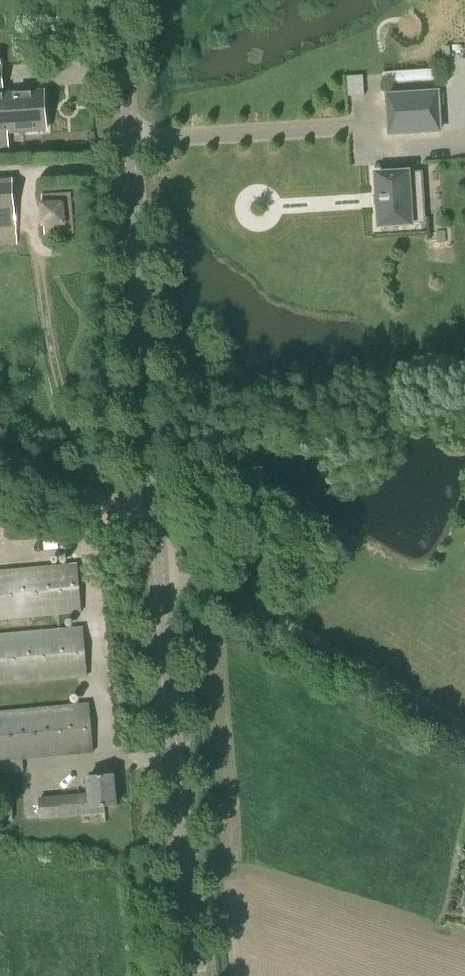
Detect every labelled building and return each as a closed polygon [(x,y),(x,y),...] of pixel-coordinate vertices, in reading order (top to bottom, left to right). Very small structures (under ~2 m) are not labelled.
[(0,68),(0,149),(7,148),(6,133),(45,130),(43,92),(2,95),(0,68)] [(389,97),(391,133),(439,130),(437,94),(389,97)] [(379,227),(421,224),(418,172),(376,175),(379,227)] [(9,228),(8,215),(15,214),(13,179),(0,180),(0,229),(9,228)] [(42,195),(45,236),(74,234),(71,192),(42,195)] [(82,614),(78,564),(0,571),(0,621),(82,614)] [(88,678),(83,627),(0,634),(0,686),(88,678)] [(23,772),(22,760),(94,753),(89,703),(0,712),(0,774),(23,772)] [(41,819),(92,814),(91,809),(117,806),(114,777),(88,779),(89,795),(39,800),(41,819)]
